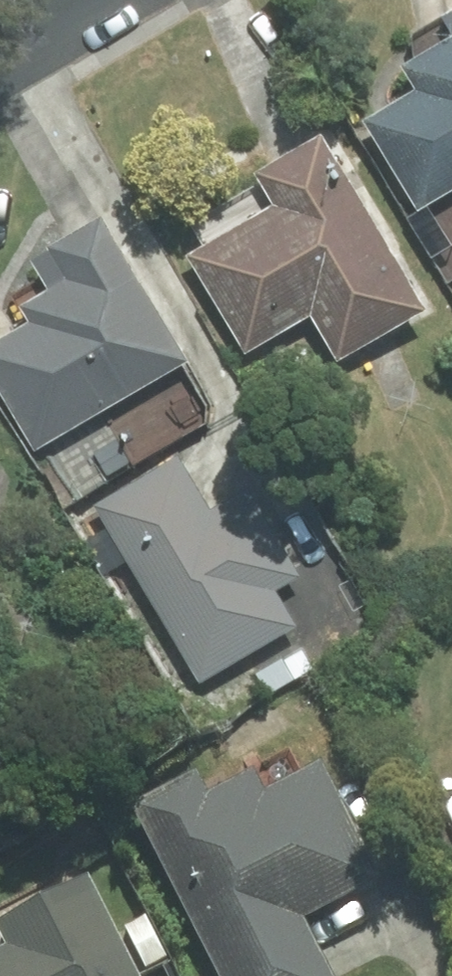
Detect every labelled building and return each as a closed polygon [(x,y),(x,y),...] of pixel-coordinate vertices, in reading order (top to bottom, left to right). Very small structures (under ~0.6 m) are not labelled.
[(415,210),(451,187),(451,3),(439,11),(451,30),(400,62),(415,86),(359,121),(415,210)] [(427,307),(322,127),(256,165),(276,200),(183,254),(242,355),(312,315),(337,359),(427,307)] [(98,213),(28,256),(45,285),(18,302),(27,318),(0,334),(0,395),(34,451),(46,443),(81,500),(196,431),(162,375),(188,360),(98,213)] [(238,421),(96,505),(200,680),(292,626),(232,525),(282,496),(238,421)] [(132,807),(217,975),(334,975),(307,923),(382,885),(322,766),(266,794),(254,771),(208,794),(198,774),(132,807)] [(77,859),(0,899),(0,923),(12,946),(0,952),(0,975),(137,975),(77,859)]
